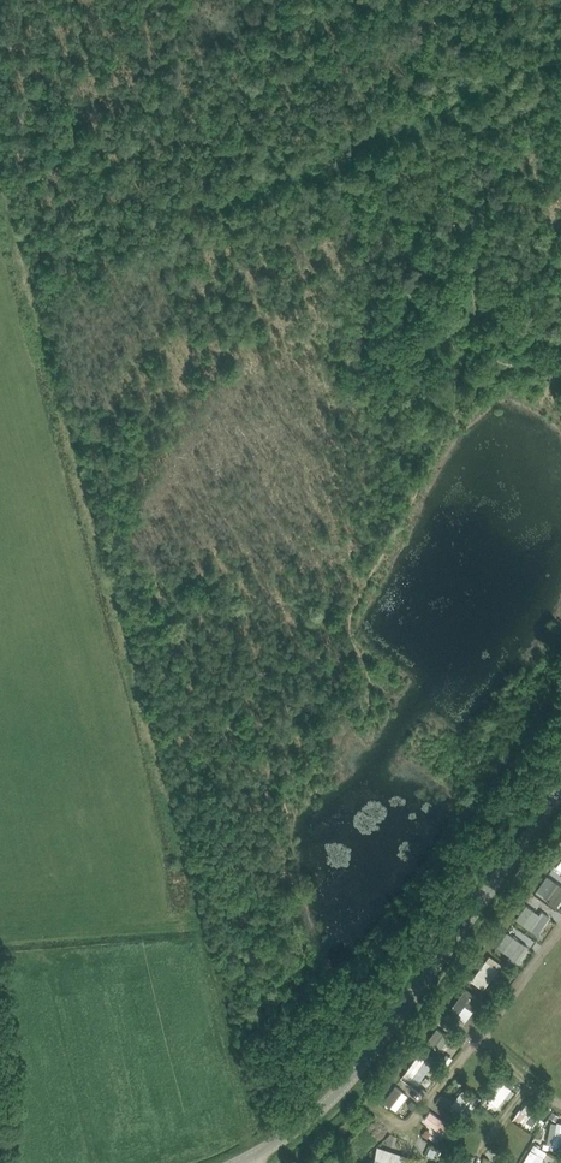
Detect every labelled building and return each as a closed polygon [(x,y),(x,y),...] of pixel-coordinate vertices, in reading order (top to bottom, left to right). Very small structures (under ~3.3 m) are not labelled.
[(537,888),(551,899),(560,886),(560,884),(547,874),(537,888)] [(536,935),(548,918),(528,902),(515,919),(536,935)] [(516,962),(528,947),(508,931),(496,945),(516,962)] [(490,955),(471,980),(484,990),(502,964),(490,955)] [(482,999),(466,987),(450,1010),(458,1015),(465,1005),(473,1011),(482,999)] [(455,1016),(449,1011),(445,1017),(451,1021),(455,1016)] [(450,1036),(438,1027),(428,1040),(440,1050),(450,1036)] [(418,1053),(403,1074),(418,1084),(432,1062),(418,1053)] [(448,1065),(453,1058),(447,1053),(442,1061),(448,1065)] [(503,1071),(498,1076),(503,1081),(508,1075),(503,1071)] [(498,1104),(511,1088),(498,1079),(486,1095),(498,1104)] [(395,1084),(383,1101),(396,1111),(408,1094),(395,1084)] [(467,1115),(477,1102),(464,1092),(454,1106),(467,1115)] [(412,1099),(408,1105),(413,1109),(417,1104),(412,1099)] [(533,1125),(545,1107),(538,1102),(526,1120),(533,1125)] [(436,1110),(426,1125),(449,1140),(459,1125),(436,1110)] [(515,1115),(521,1120),(523,1118),(525,1114),(522,1112),(519,1110),(518,1112),(515,1115)] [(553,1111),(549,1116),(556,1121),(560,1116),(553,1111)] [(466,1116),(460,1112),(456,1117),(462,1121),(466,1116)] [(550,1120),(547,1143),(560,1144),(560,1121),(550,1120)] [(538,1153),(541,1147),(534,1144),(531,1149),(538,1153)] [(531,1149),(523,1162),(540,1162),(543,1157),(538,1153),(531,1149)]
